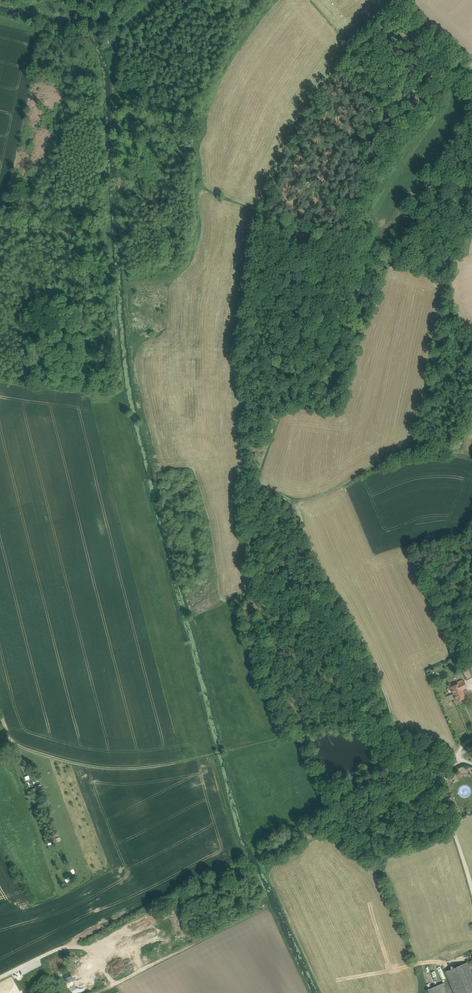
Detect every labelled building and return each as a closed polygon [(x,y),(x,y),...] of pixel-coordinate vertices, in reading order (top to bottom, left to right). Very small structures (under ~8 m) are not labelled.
[(460,684),(451,687),(457,702),(466,698),(463,690),(460,684)] [(446,971),(455,992),(467,992),(471,991),(471,974),(468,963),(446,971)] [(78,972),(66,979),(68,983),(80,976),(78,972)] [(428,989),(430,992),(449,992),(445,982),(428,989)]
